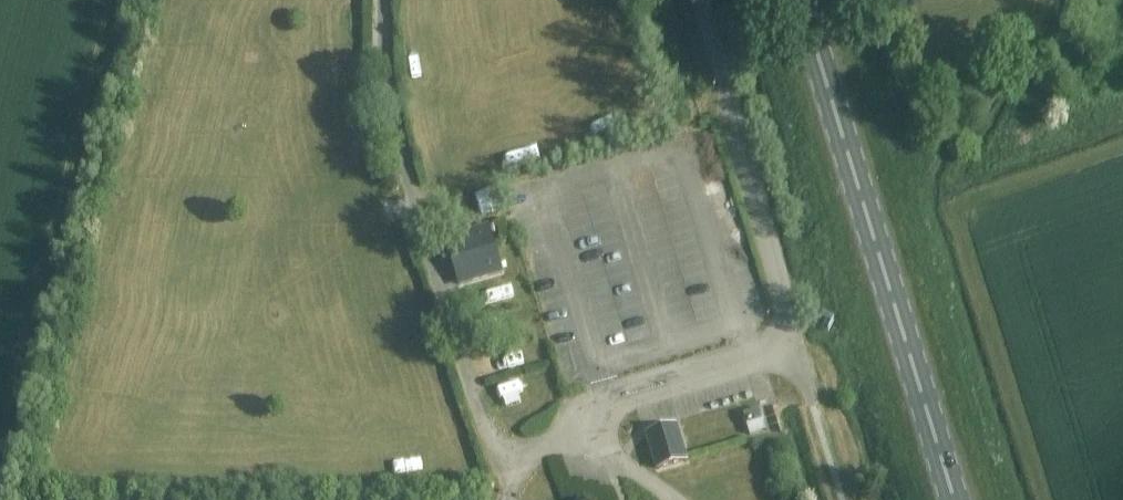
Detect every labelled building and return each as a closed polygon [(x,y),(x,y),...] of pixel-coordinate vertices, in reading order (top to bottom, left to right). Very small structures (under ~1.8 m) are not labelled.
[(489,224),(445,238),(460,286),(504,272),(489,224)] [(760,409),(744,414),(748,424),(764,419),(760,409)] [(646,433),(657,470),(688,460),(677,424),(646,433)]
